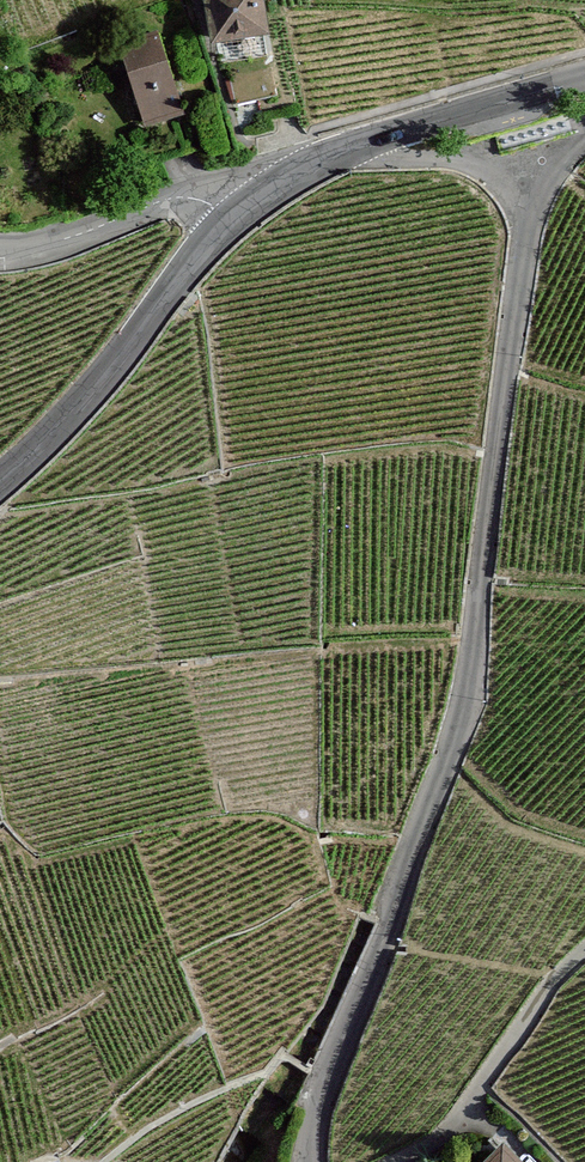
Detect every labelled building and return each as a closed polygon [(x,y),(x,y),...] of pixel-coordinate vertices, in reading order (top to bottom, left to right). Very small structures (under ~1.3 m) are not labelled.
[(216,38),(271,29),(267,0),(210,0),(216,38)] [(166,40),(129,50),(151,128),(179,120),(170,90),(180,87),(166,40)] [(506,1148),(492,1161),(520,1161),(506,1148)]
